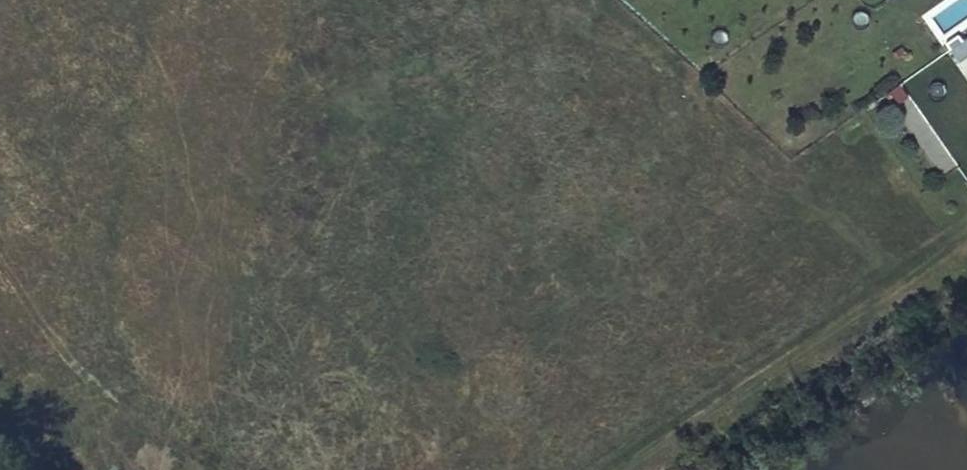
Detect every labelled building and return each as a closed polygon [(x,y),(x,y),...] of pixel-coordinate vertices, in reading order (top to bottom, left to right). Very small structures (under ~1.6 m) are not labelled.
[(966,55),(966,36),(950,49),(959,61),(966,55)]
